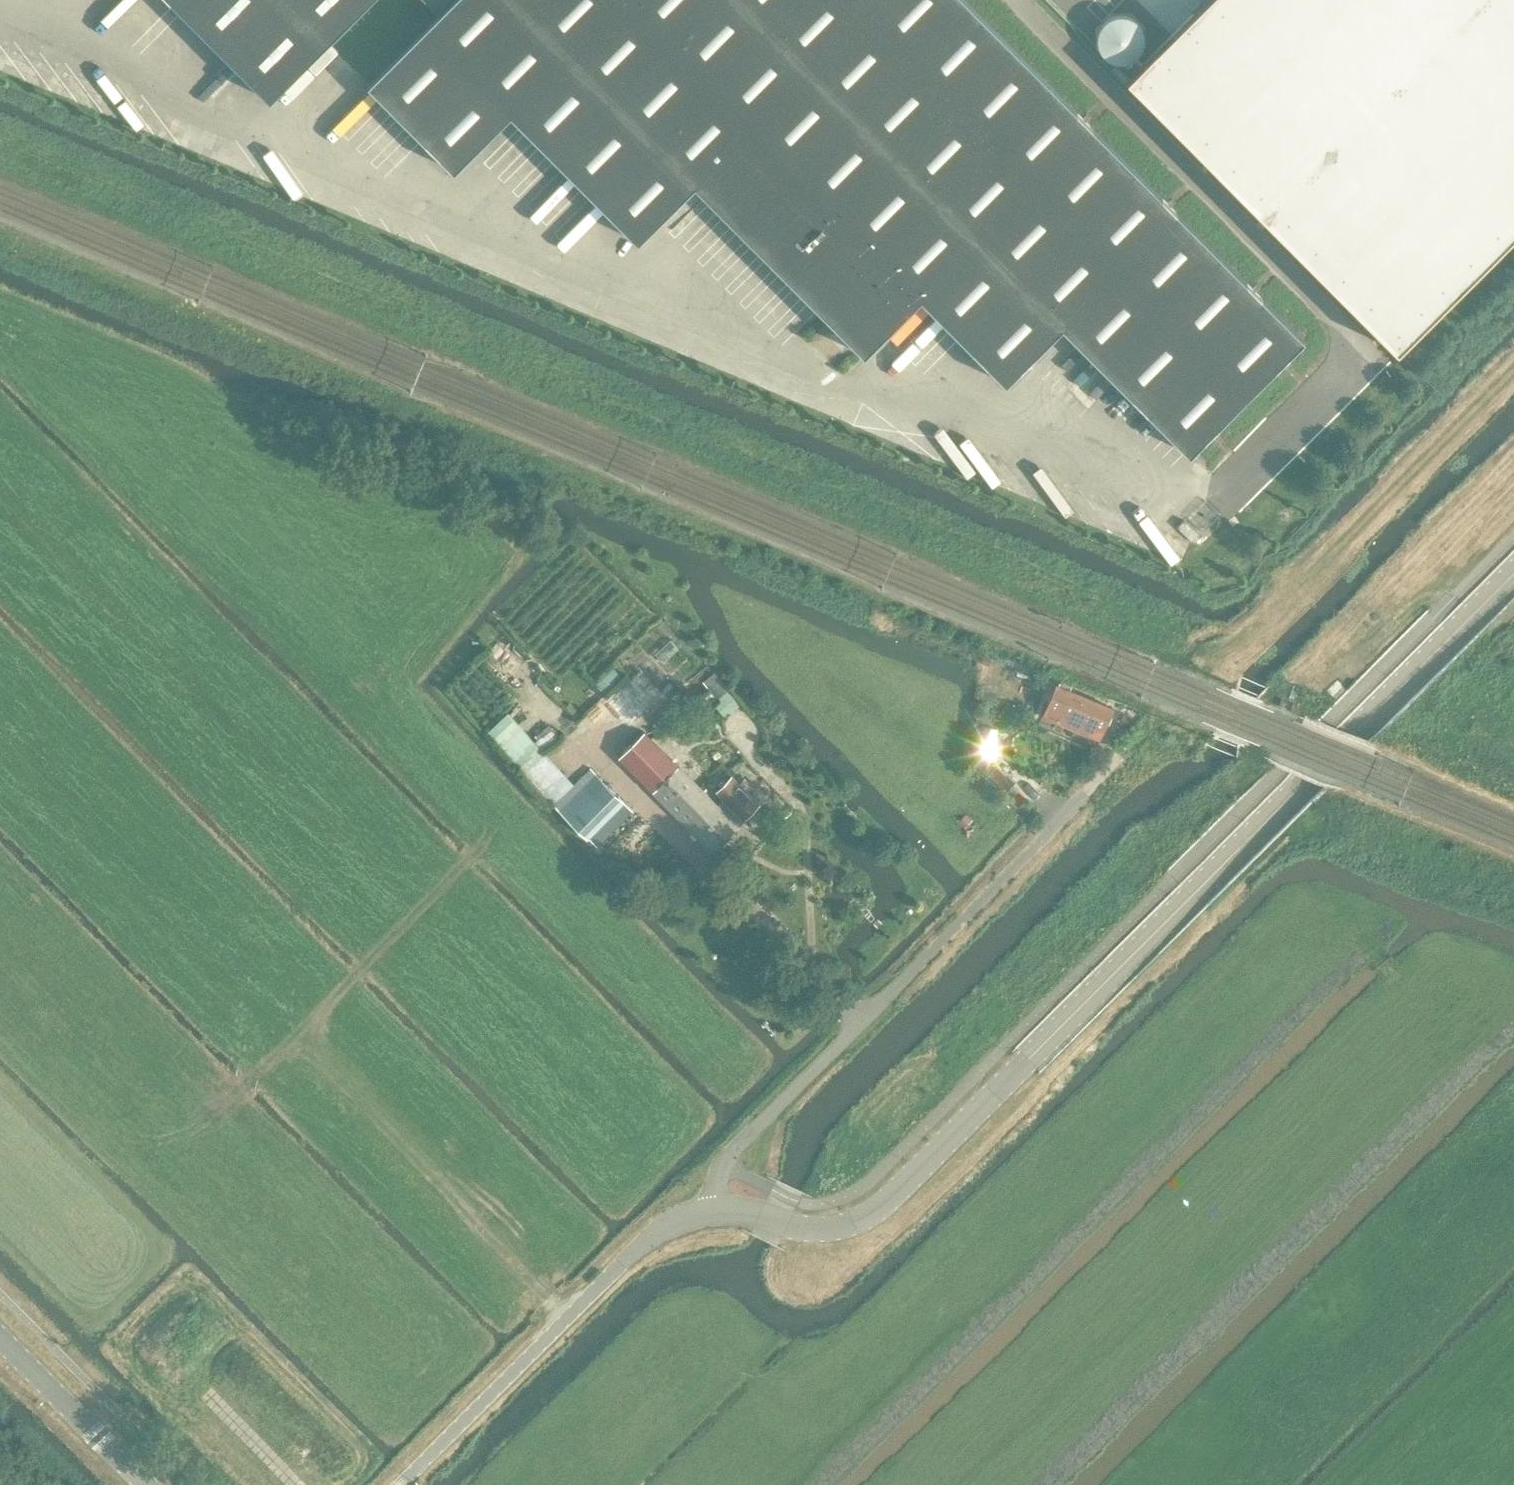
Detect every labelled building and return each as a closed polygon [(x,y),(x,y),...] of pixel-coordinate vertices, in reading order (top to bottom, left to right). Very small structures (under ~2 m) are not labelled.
[(271,101),(372,0),(170,0),(271,101)] [(439,15),(369,85),(455,172),(511,115),(639,242),(695,186),(865,356),(921,299),(1006,384),(1063,327),(1190,455),(1304,340),(965,0),(425,0),(439,15)] [(1127,79),(1397,352),(1513,236),(1513,0),(1207,0),(1127,79)] [(618,712),(626,704),(638,718),(655,702),(645,692),(650,687),(636,672),(606,698),(618,712)] [(717,675),(706,684),(719,700),(730,690),(717,675)] [(1056,685),(1048,705),(1056,708),(1052,719),(1055,720),(1071,727),(1084,697),(1056,685)] [(1084,697),(1071,727),(1087,734),(1092,735),(1096,725),(1104,728),(1112,708),(1084,697)] [(745,819),(725,798),(718,806),(644,732),(619,757),(713,851),(745,819)] [(588,839),(597,831),(625,803),(595,773),(558,809),(558,810),(573,825),(588,839)] [(717,791),(725,798),(745,819),(759,804),(731,776),(717,791)] [(964,829),(973,820),(966,814),(958,822),(964,829)]
